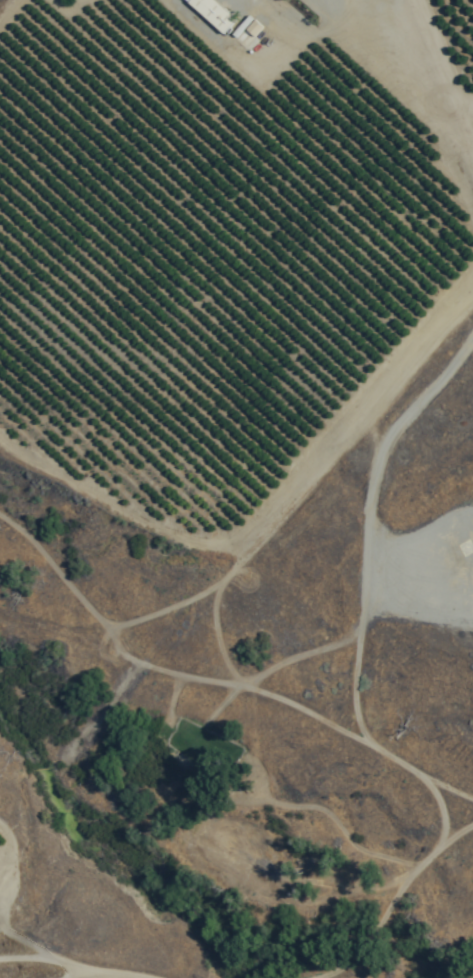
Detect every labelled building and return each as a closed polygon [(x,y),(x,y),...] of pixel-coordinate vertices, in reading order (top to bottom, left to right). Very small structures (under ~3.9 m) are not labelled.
[(190,1),(191,0),(216,0),(237,20),(224,34),(190,1)] [(264,27),(245,47),(237,39),(255,19),(264,27)]
